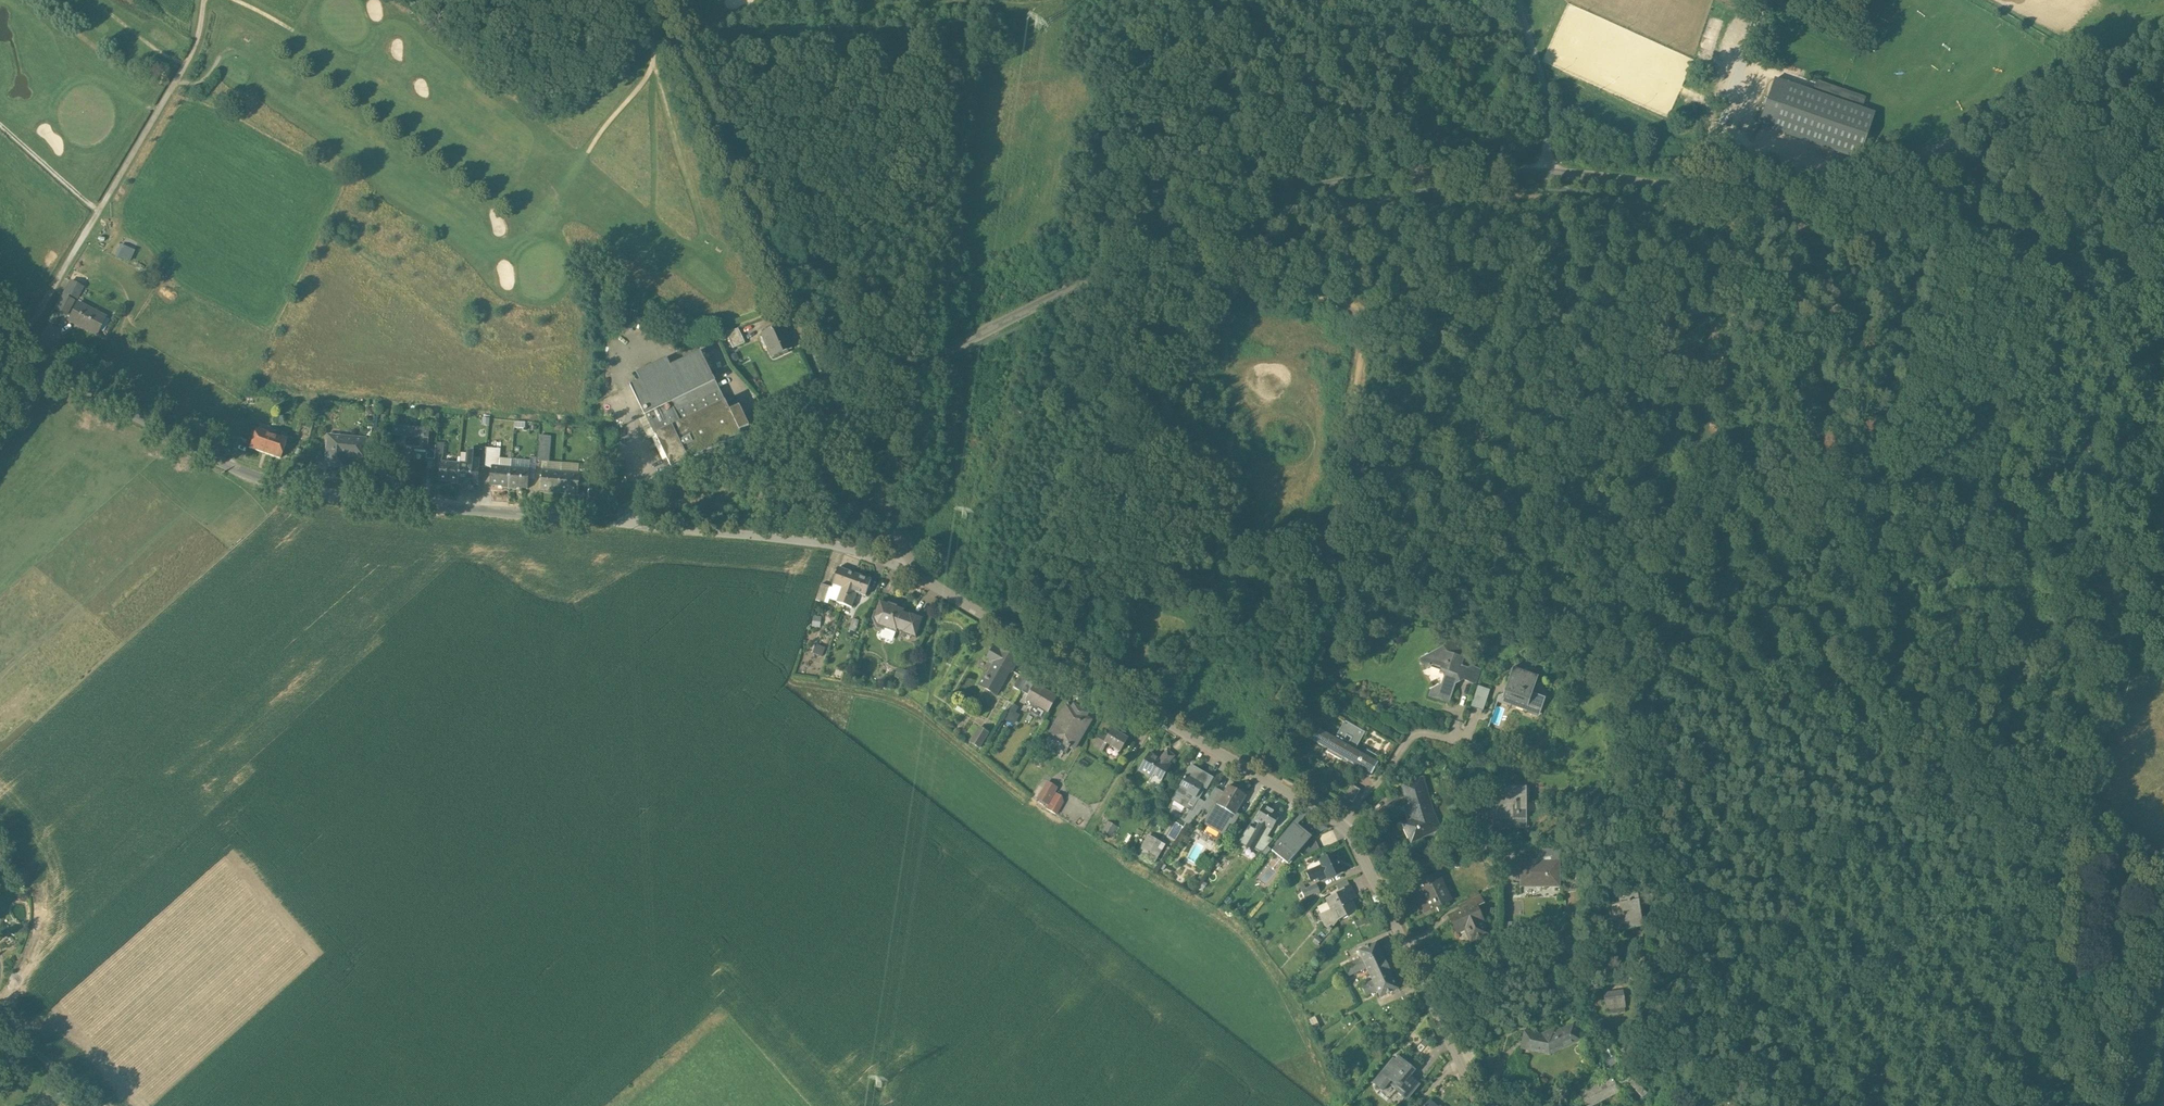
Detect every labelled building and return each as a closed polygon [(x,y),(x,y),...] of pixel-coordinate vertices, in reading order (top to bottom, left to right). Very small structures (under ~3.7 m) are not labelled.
[(1699,41),(1711,47),(1722,22),(1710,16),(1699,41)] [(1775,79),(1758,124),(1858,159),(1874,113),(1862,109),(1865,102),(1866,97),(1817,80),(1816,84),(1813,92),(1775,79)] [(130,261),(135,249),(122,244),(118,257),(130,261)] [(83,288),(71,281),(65,293),(77,299),(83,288)] [(63,296),(55,310),(66,316),(74,301),(63,296)] [(104,317),(78,304),(70,318),(82,324),(80,327),(95,335),(104,317)] [(790,350),(780,326),(762,333),(768,346),(765,348),(769,358),(790,350)] [(738,329),(727,334),(733,348),(745,343),(738,329)] [(700,352),(629,386),(644,416),(645,416),(670,403),(714,381),(700,352)] [(714,381),(670,403),(680,424),(725,402),(714,381)] [(670,403),(645,416),(672,470),(741,435),(730,412),(725,402),(680,424),(670,403)] [(739,408),(730,412),(740,432),(749,427),(739,408)] [(428,427),(390,423),(389,444),(425,447),(426,447),(426,443),(428,427)] [(287,441),(255,430),(249,449),(280,460),(287,441)] [(363,439),(326,436),(324,465),(342,466),(343,458),(345,455),(346,456),(361,457),(363,439)] [(550,437),(540,436),(538,461),(548,462),(550,437)] [(443,439),(435,439),(434,443),(434,454),(442,455),(443,439)] [(434,443),(426,443),(426,447),(425,447),(425,456),(433,457),(434,454),(434,443)] [(485,446),(478,446),(477,450),(478,450),(477,462),(478,463),(477,465),(483,465),(484,453),(485,446)] [(477,450),(467,449),(466,462),(459,461),(457,482),(463,482),(463,486),(475,487),(475,481),(476,482),(477,465),(478,463),(477,462),(478,450),(477,450)] [(528,468),(527,480),(533,480),(535,459),(529,458),(529,461),(528,468)] [(509,466),(528,468),(529,461),(509,459),(509,466)] [(459,461),(440,460),(438,478),(450,479),(450,481),(457,482),(459,461)] [(509,466),(490,465),(490,466),(488,483),(501,484),(500,486),(507,487),(509,466)] [(528,468),(509,466),(507,487),(515,488),(515,486),(526,487),(527,480),(528,468)] [(560,472),(541,470),(540,489),(551,490),(551,492),(558,493),(560,472)] [(577,474),(560,472),(558,493),(565,494),(565,492),(577,493),(578,486),(588,487),(589,474),(589,471),(577,470),(577,474)] [(596,475),(589,474),(588,487),(595,488),(596,475)] [(855,575),(839,569),(833,586),(842,589),(837,603),(844,606),(855,575)] [(871,581),(855,575),(844,606),(852,608),(856,595),(856,594),(865,597),(871,581)] [(829,588),(821,585),(815,601),(824,604),(829,588)] [(904,611),(895,608),(895,609),(888,606),(888,605),(879,602),(875,613),(876,613),(874,619),(877,626),(882,628),(886,626),(896,630),(895,633),(896,633),(897,631),(902,633),(901,634),(915,639),(922,619),(908,614),(908,615),(903,613),(904,611)] [(859,621),(853,619),(850,629),(856,632),(859,621)] [(1468,645),(1449,638),(1446,646),(1421,658),(1426,668),(1433,665),(1440,667),(1445,676),(1442,684),(1431,689),(1429,695),(1449,702),(1455,684),(1453,680),(1458,677),(1475,683),(1480,670),(1472,667),(1467,669),(1461,667),(1468,645)] [(822,648),(816,645),(813,653),(819,656),(822,648)] [(1016,662),(1001,653),(1000,654),(993,649),(987,658),(995,663),(985,679),(983,678),(978,686),(996,696),(1016,662)] [(1027,664),(1013,687),(1020,691),(1026,681),(1033,668),(1027,664)] [(906,679),(908,670),(898,667),(895,675),(906,679)] [(1538,676),(1513,667),(1507,684),(1510,685),(1505,699),(1516,703),(1515,704),(1525,708),(1526,705),(1541,710),(1545,698),(1532,693),(1538,676)] [(1040,671),(1033,668),(1026,681),(1034,686),(1035,684),(1037,682),(1035,681),(1040,671)] [(1056,696),(1035,684),(1034,686),(1027,699),(1047,712),(1056,696)] [(1490,690),(1478,685),(1471,706),(1483,711),(1490,690)] [(1013,703),(1006,719),(1016,723),(1020,713),(1016,712),(1019,705),(1013,703)] [(1084,718),(1079,715),(1081,712),(1080,711),(1080,712),(1067,705),(1050,734),(1063,741),(1062,743),(1067,746),(1064,751),(1067,752),(1069,748),(1073,750),(1088,724),(1083,720),(1084,718)] [(1365,732),(1345,720),(1335,738),(1320,729),(1316,736),(1315,735),(1314,737),(1315,738),(1313,741),(1328,750),(1327,752),(1341,760),(1343,758),(1355,765),(1354,767),(1354,768),(1356,765),(1358,767),(1356,769),(1368,776),(1369,773),(1372,774),(1378,763),(1376,762),(1379,757),(1367,750),(1364,755),(1355,749),(1365,732)] [(988,732),(980,727),(971,742),(979,747),(988,732)] [(1126,739),(1112,731),(1111,730),(1106,739),(1100,736),(1093,747),(1102,752),(1106,744),(1119,752),(1127,739),(1126,739)] [(1149,754),(1139,771),(1140,771),(1140,772),(1148,777),(1149,776),(1152,778),(1153,776),(1162,780),(1158,786),(1159,786),(1163,779),(1170,766),(1167,765),(1174,757),(1167,751),(1158,759),(1149,754)] [(1192,767),(1181,786),(1180,786),(1175,794),(1184,800),(1188,794),(1196,799),(1203,785),(1198,782),(1203,774),(1192,767)] [(1432,809),(1422,779),(1401,786),(1408,806),(1404,807),(1408,822),(1402,824),(1411,843),(1440,829),(1432,809)] [(1051,785),(1046,786),(1039,799),(1048,805),(1057,789),(1051,785)] [(1246,796),(1229,785),(1224,793),(1211,815),(1209,820),(1225,828),(1229,821),(1233,823),(1237,816),(1235,815),(1246,796)] [(1360,790),(1351,785),(1344,797),(1353,802),(1360,790)] [(1205,802),(1200,809),(1211,815),(1224,793),(1216,788),(1205,802)] [(1525,791),(1506,791),(1506,807),(1483,807),(1483,820),(1500,820),(1500,828),(1525,828),(1525,804),(1525,791)] [(1065,799),(1055,794),(1048,807),(1057,812),(1065,799)] [(1205,802),(1197,798),(1184,821),(1189,824),(1200,809),(1205,802)] [(1280,816),(1264,806),(1255,821),(1260,824),(1267,828),(1271,831),(1280,816)] [(1118,827),(1108,821),(1103,831),(1112,836),(1118,827)] [(1267,828),(1260,824),(1254,834),(1262,838),(1267,828)] [(1294,824),(1272,851),(1288,864),(1292,859),(1295,855),(1297,853),(1303,858),(1320,850),(1313,835),(1309,837),(1294,824)] [(1164,845),(1148,836),(1138,856),(1154,864),(1164,845)] [(1264,838),(1255,849),(1261,854),(1267,847),(1270,843),(1264,838)] [(1267,847),(1261,854),(1264,857),(1271,849),(1267,847)] [(1560,851),(1540,851),(1540,858),(1539,858),(1537,860),(1537,861),(1521,861),(1521,883),(1536,883),(1536,887),(1560,886),(1560,851)] [(1335,853),(1319,860),(1322,865),(1306,872),(1310,881),(1325,874),(1328,879),(1343,872),(1338,861),(1339,860),(1339,859),(1337,855),(1337,854),(1336,854),(1335,854),(1335,853)] [(1437,873),(1428,878),(1428,877),(1413,885),(1418,896),(1426,912),(1437,907),(1435,903),(1449,897),(1437,873)] [(1316,884),(1302,891),(1305,899),(1320,892),(1316,884)] [(1350,886),(1339,891),(1340,893),(1327,899),(1332,911),(1321,916),(1325,926),(1328,928),(1327,929),(1330,932),(1332,930),(1330,929),(1337,921),(1342,918),(1343,919),(1348,917),(1348,916),(1356,912),(1351,900),(1356,898),(1350,886)] [(1624,903),(1608,906),(1611,925),(1617,924),(1620,943),(1621,943),(1625,956),(1637,952),(1630,930),(1643,928),(1637,892),(1623,894),(1624,903)] [(1481,894),(1469,900),(1472,908),(1484,902),(1481,894)] [(1472,908),(1464,912),(1464,911),(1450,918),(1453,924),(1457,922),(1460,929),(1468,926),(1469,928),(1467,929),(1468,932),(1470,931),(1473,937),(1486,931),(1480,920),(1482,919),(1476,907),(1485,903),(1484,902),(1472,908)] [(1367,915),(1354,921),(1357,928),(1363,925),(1370,922),(1367,915)] [(1377,943),(1358,951),(1362,958),(1364,963),(1382,954),(1377,943)] [(1343,951),(1348,961),(1355,957),(1350,947),(1343,951)] [(1382,954),(1364,963),(1366,968),(1369,974),(1388,966),(1385,961),(1382,954)] [(1388,966),(1369,974),(1373,981),(1375,986),(1393,977),(1388,966)] [(1393,977),(1375,986),(1377,990),(1380,997),(1398,989),(1398,987),(1397,987),(1393,977)] [(1373,981),(1361,986),(1363,991),(1375,986),(1373,981)] [(1375,986),(1363,991),(1366,996),(1377,990),(1375,986)] [(1623,992),(1603,995),(1606,1010),(1607,1010),(1608,1015),(1625,1013),(1624,1008),(1625,1007),(1623,992)] [(1350,1011),(1341,1016),(1344,1021),(1349,1017),(1353,1015),(1350,1011)] [(1310,1020),(1315,1031),(1319,1030),(1314,1018),(1310,1020)] [(1573,1025),(1556,1032),(1554,1029),(1540,1036),(1524,1033),(1521,1050),(1549,1055),(1580,1041),(1573,1025)] [(1490,1053),(1485,1041),(1473,1046),(1478,1058),(1490,1053)] [(1415,1070),(1398,1056),(1395,1060),(1393,1058),(1373,1084),(1383,1092),(1391,1083),(1400,1090),(1402,1096),(1407,1101),(1420,1084),(1410,1076),(1415,1070)] [(1612,1079),(1581,1095),(1586,1105),(1616,1089),(1616,1088),(1628,1082),(1637,1092),(1642,1088),(1637,1081),(1635,1083),(1628,1076),(1621,1080),(1620,1078),(1614,1081),(1614,1080),(1613,1081),(1612,1079)]
